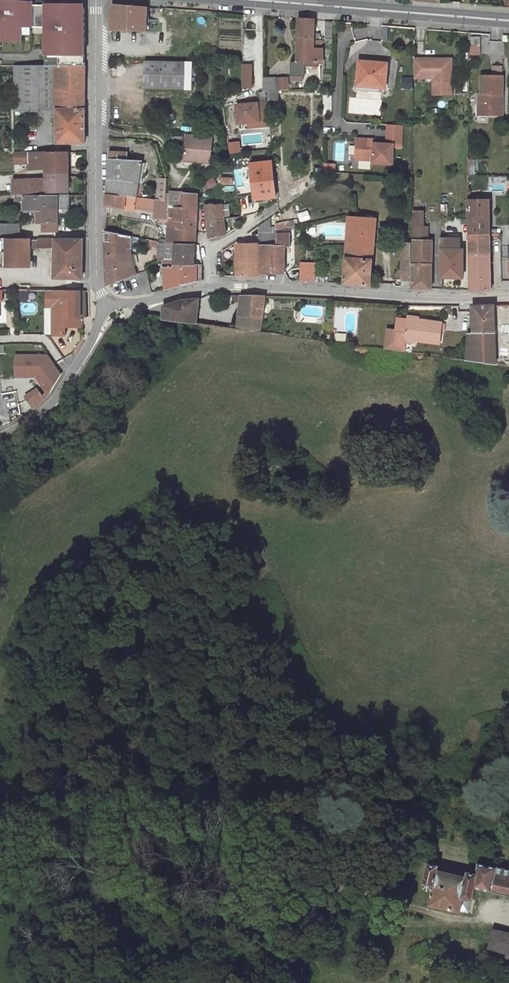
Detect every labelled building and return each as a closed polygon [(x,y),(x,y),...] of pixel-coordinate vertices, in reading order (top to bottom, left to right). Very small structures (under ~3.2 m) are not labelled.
[(21,41),(22,35),(32,36),(33,27),(43,27),(44,54),(56,54),(57,65),(84,66),(84,9),(79,4),(44,4),(44,6),(32,6),(32,1),(12,1),(0,0),(0,41),(21,41)] [(113,4),(113,16),(147,18),(147,7),(113,4)] [(147,18),(113,16),(112,30),(147,32),(147,18)] [(299,40),(315,41),(315,21),(299,20),(299,40)] [(315,41),(299,40),(298,66),(291,65),(291,79),(305,79),(305,69),(321,69),(321,64),(323,64),(323,51),(314,51),(315,41)] [(451,60),(414,60),(414,76),(433,76),(433,93),(451,93),(451,60)] [(147,61),(145,88),(183,89),(184,63),(147,61)] [(387,64),(359,62),(358,86),(385,88),(387,64)] [(59,144),(85,143),(84,66),(57,65),(17,65),(17,111),(56,110),(58,110),(59,144)] [(251,73),(243,72),(242,89),(251,89),(251,73)] [(262,91),(268,91),(276,90),(276,76),(262,76),(262,91)] [(402,88),(413,89),(414,78),(402,77),(402,88)] [(479,97),(480,116),(500,116),(500,96),(505,96),(505,77),(483,77),(483,97),(479,97)] [(288,80),(279,80),(279,89),(288,89),(288,80)] [(278,90),(276,90),(268,91),(268,101),(279,100),(278,90)] [(269,126),(267,102),(237,104),(238,123),(247,123),(259,122),(259,127),(269,126)] [(393,165),(394,148),(401,148),(402,126),(387,125),(387,144),(374,144),(356,143),(355,160),(373,161),(373,164),(393,165)] [(211,138),(186,137),(184,162),(209,164),(211,138)] [(333,141),(333,160),(346,160),(346,142),(333,141)] [(110,161),(125,161),(126,153),(110,152),(110,161)] [(15,153),(15,165),(29,165),(29,164),(29,153),(15,153)] [(29,153),(29,164),(30,164),(46,162),(46,154),(46,153),(29,153)] [(46,162),(46,167),(69,167),(69,154),(46,154),(46,162)] [(109,186),(109,193),(136,198),(140,162),(125,161),(110,161),(109,186)] [(271,163),(252,165),(256,199),(274,197),(271,163)] [(322,174),(331,175),(331,165),(322,164),(322,174)] [(220,183),(234,183),(232,172),(220,174),(220,183)] [(69,177),(46,178),(46,181),(46,185),(30,185),(30,181),(29,181),(29,196),(49,196),(48,192),(69,192),(69,177)] [(29,196),(29,181),(14,182),(16,196),(29,196)] [(144,207),(145,199),(136,198),(109,193),(107,206),(134,209),(134,205),(144,207)] [(159,201),(157,201),(156,208),(156,219),(170,220),(179,221),(180,210),(168,209),(168,195),(165,194),(164,202),(159,201)] [(183,210),(180,210),(179,221),(170,220),(170,229),(176,229),(177,231),(195,232),(195,195),(183,195),(183,210)] [(46,203),(58,203),(58,196),(49,196),(29,196),(30,198),(25,198),(25,210),(40,210),(47,209),(46,203)] [(43,230),(58,230),(58,209),(69,209),(69,196),(58,196),(58,203),(46,203),(47,209),(40,210),(40,223),(43,223),(43,230)] [(157,201),(145,199),(144,207),(156,208),(157,201)] [(468,218),(470,218),(490,217),(489,201),(468,201),(468,218)] [(207,220),(224,218),(223,204),(205,206),(207,220)] [(302,222),(312,220),(310,210),(300,213),(302,222)] [(346,259),(372,260),(374,218),(371,218),(348,217),(346,259)] [(492,291),(490,217),(470,218),(469,241),(471,241),(472,291),(492,291)] [(225,220),(224,218),(207,220),(209,239),(227,233),(225,220)] [(260,225),(260,234),(269,234),(269,228),(269,219),(260,225)] [(0,223),(0,234),(21,233),(21,223),(0,223)] [(241,260),(237,260),(237,277),(262,277),(261,275),(261,253),(274,253),(274,246),(274,227),(269,228),(269,234),(260,234),(261,246),(241,247),(241,260)] [(421,227),(413,227),(413,251),(430,252),(430,242),(426,242),(426,227),(421,227)] [(276,246),(274,246),(274,253),(261,253),(261,275),(286,274),(285,246),(291,246),(289,228),(276,230),(276,246)] [(176,229),(170,229),(170,243),(170,244),(177,245),(195,246),(195,232),(177,231),(176,229)] [(122,253),(130,252),(132,237),(105,231),(106,257),(122,256),(122,253)] [(56,240),(56,248),(56,278),(82,277),(82,239),(56,240)] [(439,250),(441,250),(458,250),(458,239),(439,239),(439,250)] [(30,248),(30,240),(7,240),(7,262),(5,262),(5,267),(30,267),(30,248)] [(39,240),(30,240),(30,248),(39,249),(39,248),(39,240)] [(43,240),(44,248),(53,247),(53,240),(43,240)] [(410,244),(401,244),(400,282),(409,282),(410,244)] [(195,246),(177,245),(176,259),(176,265),(194,266),(195,246)] [(458,250),(441,250),(441,278),(463,278),(463,263),(461,263),(461,250),(458,250)] [(430,252),(413,251),(413,289),(431,290),(432,252),(430,252)] [(122,256),(106,257),(108,285),(135,275),(133,265),(131,265),(130,252),(122,253),(122,256)] [(176,265),(176,259),(166,259),(167,290),(202,282),(202,267),(194,266),(176,265)] [(371,286),(372,260),(346,259),(345,285),(371,286)] [(317,283),(317,264),(302,264),(302,282),(317,283)] [(16,283),(16,290),(30,290),(30,282),(16,283)] [(47,308),(51,308),(55,307),(55,315),(51,315),(52,336),(65,336),(64,324),(69,324),(70,327),(80,327),(79,289),(47,290),(47,308)] [(242,302),(240,317),(263,320),(265,297),(235,296),(234,302),(242,302)] [(165,308),(164,310),(182,313),(182,310),(198,312),(199,299),(182,302),(165,308)] [(467,361),(497,365),(493,307),(472,307),(474,335),(469,335),(467,361)] [(164,310),(163,320),(197,324),(198,312),(182,310),(182,313),(164,310)] [(263,320),(240,317),(238,330),(261,333),(263,320)] [(443,324),(409,320),(409,322),(407,334),(396,332),(387,331),(385,348),(405,350),(406,341),(440,346),(443,324)] [(397,321),(396,332),(407,334),(409,322),(397,321)] [(337,340),(347,341),(348,334),(338,332),(337,340)] [(49,357),(17,357),(17,378),(32,378),(36,375),(50,394),(62,375),(49,357)] [(33,409),(44,400),(37,390),(26,397),(33,409)] [(433,861),(428,881),(429,885),(431,887),(434,888),(431,903),(462,910),(465,895),(475,897),(477,886),(508,893),(508,867),(483,861),(481,872),(433,861)] [(496,928),(491,949),(508,954),(506,959),(508,960),(508,931),(496,928)]
